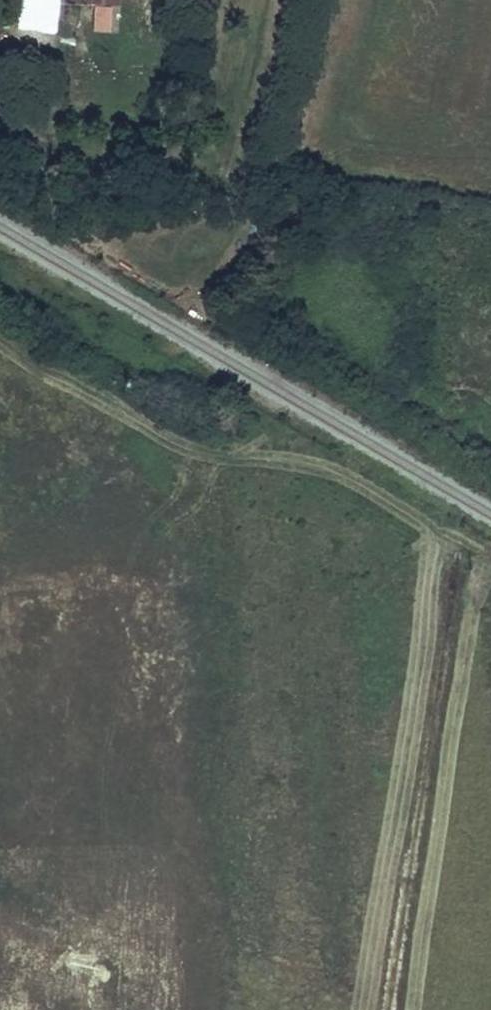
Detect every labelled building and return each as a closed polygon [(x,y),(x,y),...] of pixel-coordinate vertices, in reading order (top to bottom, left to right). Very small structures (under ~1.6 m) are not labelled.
[(93,32),(112,33),(114,8),(95,6),(93,32)]
